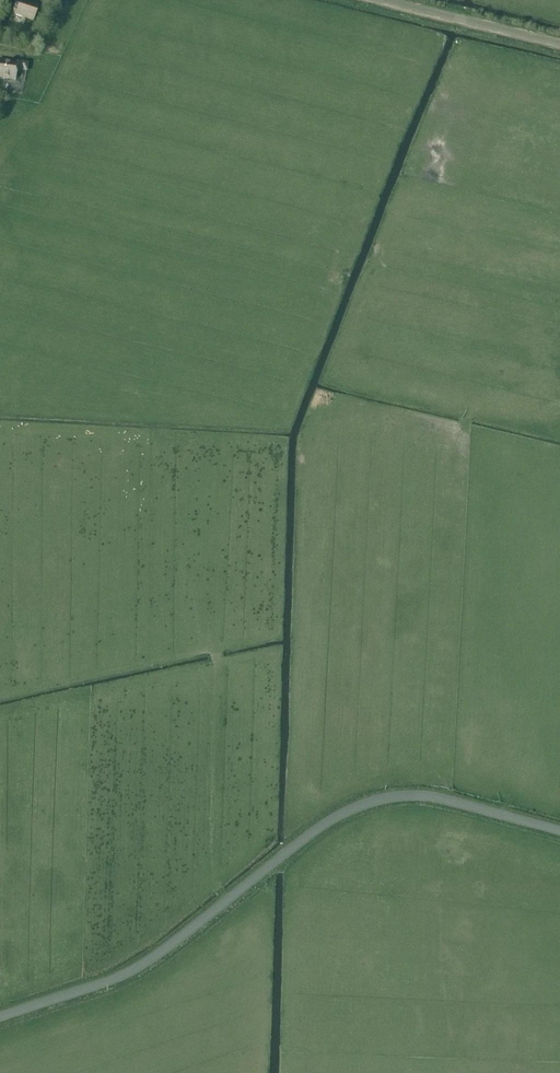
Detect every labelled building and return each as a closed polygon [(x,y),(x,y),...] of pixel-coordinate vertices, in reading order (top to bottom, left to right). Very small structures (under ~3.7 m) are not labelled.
[(33,20),(38,7),(18,0),(13,13),(33,20)] [(15,79),(17,69),(26,70),(27,64),(16,62),(16,64),(6,63),(7,61),(0,60),(0,77),(15,79)]
